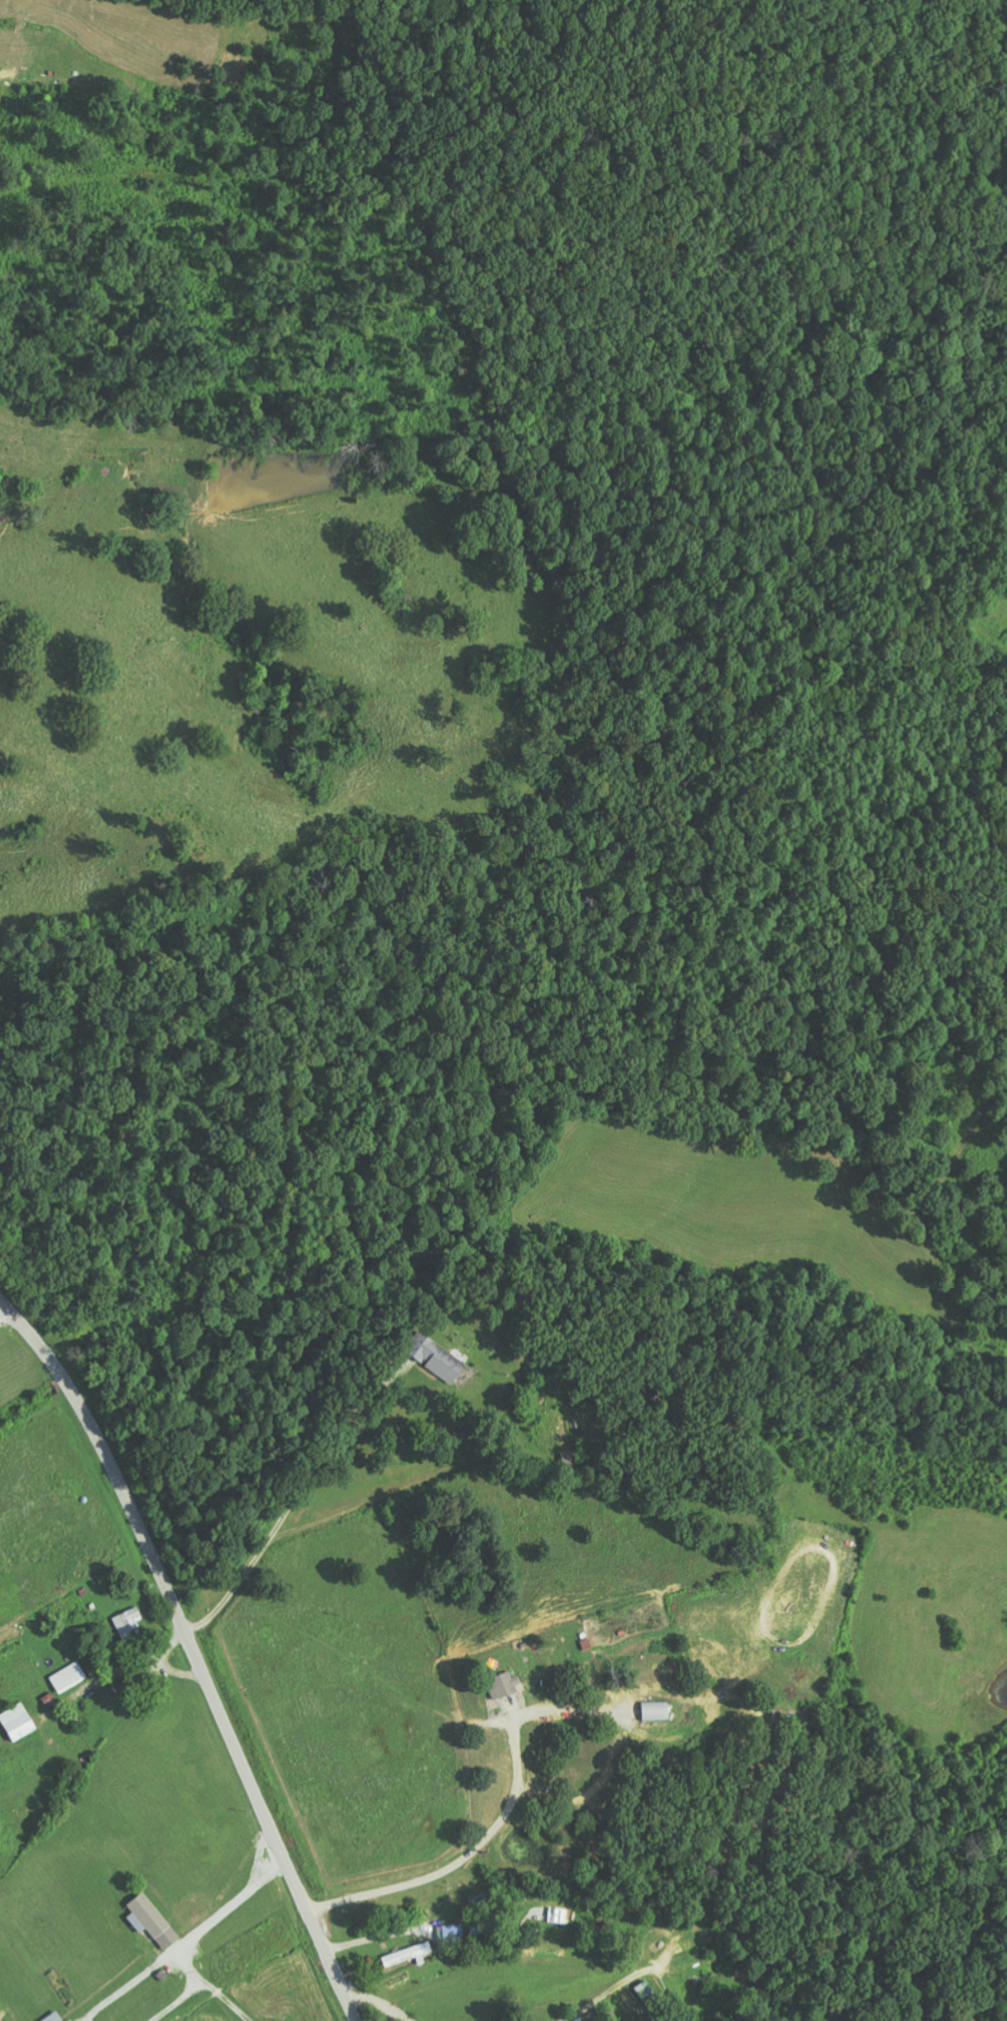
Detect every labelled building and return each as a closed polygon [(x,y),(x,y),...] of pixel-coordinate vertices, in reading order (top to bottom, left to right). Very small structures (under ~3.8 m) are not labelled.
[(458,1384),(471,1362),(420,1331),(407,1353),(458,1384)] [(142,1628),(139,1621),(145,1618),(141,1606),(114,1617),(124,1642),(136,1637),(133,1631),(142,1628)] [(52,1675),(60,1693),(90,1679),(82,1662),(52,1675)] [(498,1687),(492,1689),(497,1701),(523,1691),(515,1670),(494,1678),(498,1687)] [(61,1702),(54,1692),(43,1699),(50,1709),(61,1702)] [(645,1701),(645,1720),(673,1720),(672,1700),(645,1701)] [(2,1715),(17,1742),(41,1729),(27,1702),(2,1715)] [(130,1905),(135,1913),(130,1917),(142,1933),(150,1928),(166,1951),(183,1939),(148,1892),(130,1905)] [(446,1942),(467,1941),(466,1924),(445,1925),(446,1942)] [(436,1951),(433,1942),(383,1956),(387,1968),(419,1959),(420,1965),(428,1963),(426,1954),(436,1951)] [(62,2012),(46,2020),(67,2020),(62,2012)]
